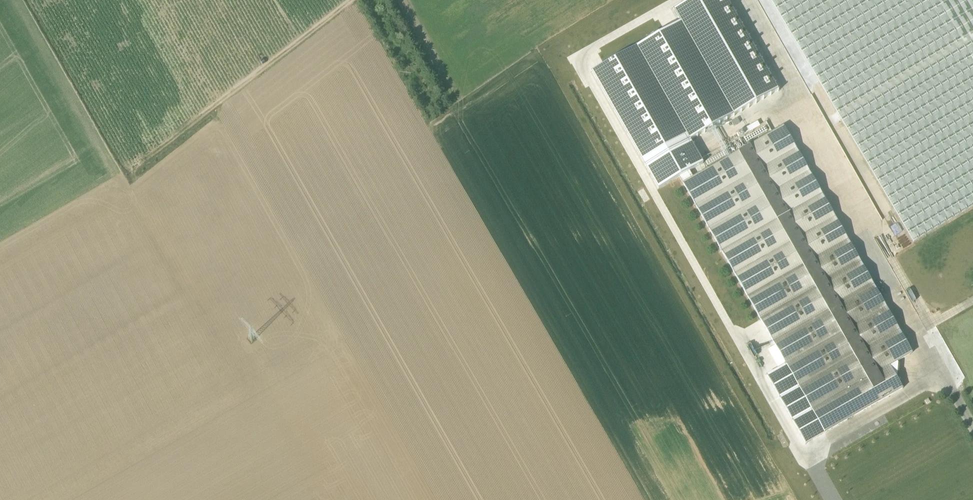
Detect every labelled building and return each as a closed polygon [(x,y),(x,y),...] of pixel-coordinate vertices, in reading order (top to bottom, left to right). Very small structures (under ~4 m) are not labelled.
[(913,243),(972,208),(972,0),(770,0),(913,243)] [(912,353),(874,285),(783,126),(683,183),(825,433),(903,389),(890,366),(912,353)]
